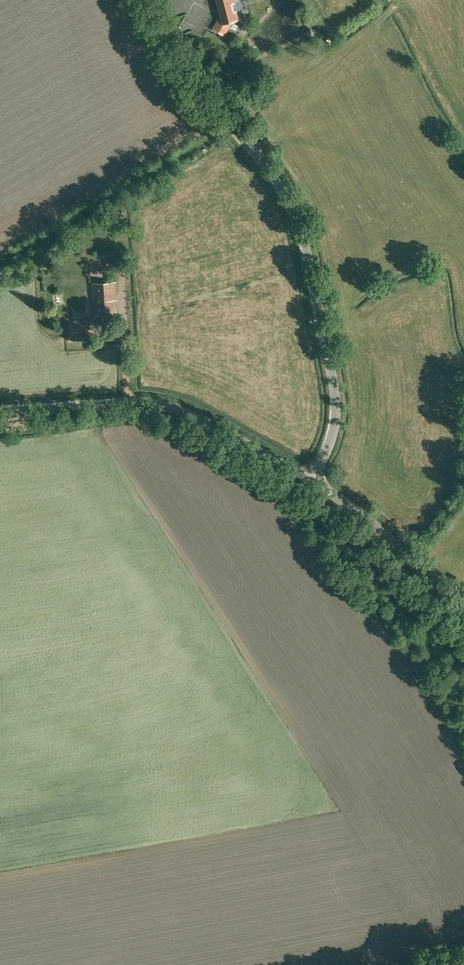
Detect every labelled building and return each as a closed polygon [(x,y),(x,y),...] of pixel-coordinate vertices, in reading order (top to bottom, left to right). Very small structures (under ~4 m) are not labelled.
[(220,15),(212,29),(223,36),(232,21),(237,20),(232,0),(216,0),(220,15)] [(107,266),(117,266),(116,257),(107,258),(107,266)] [(94,315),(116,314),(114,293),(116,293),(115,282),(92,283),(94,315)] [(88,339),(86,321),(69,322),(70,340),(88,339)]
